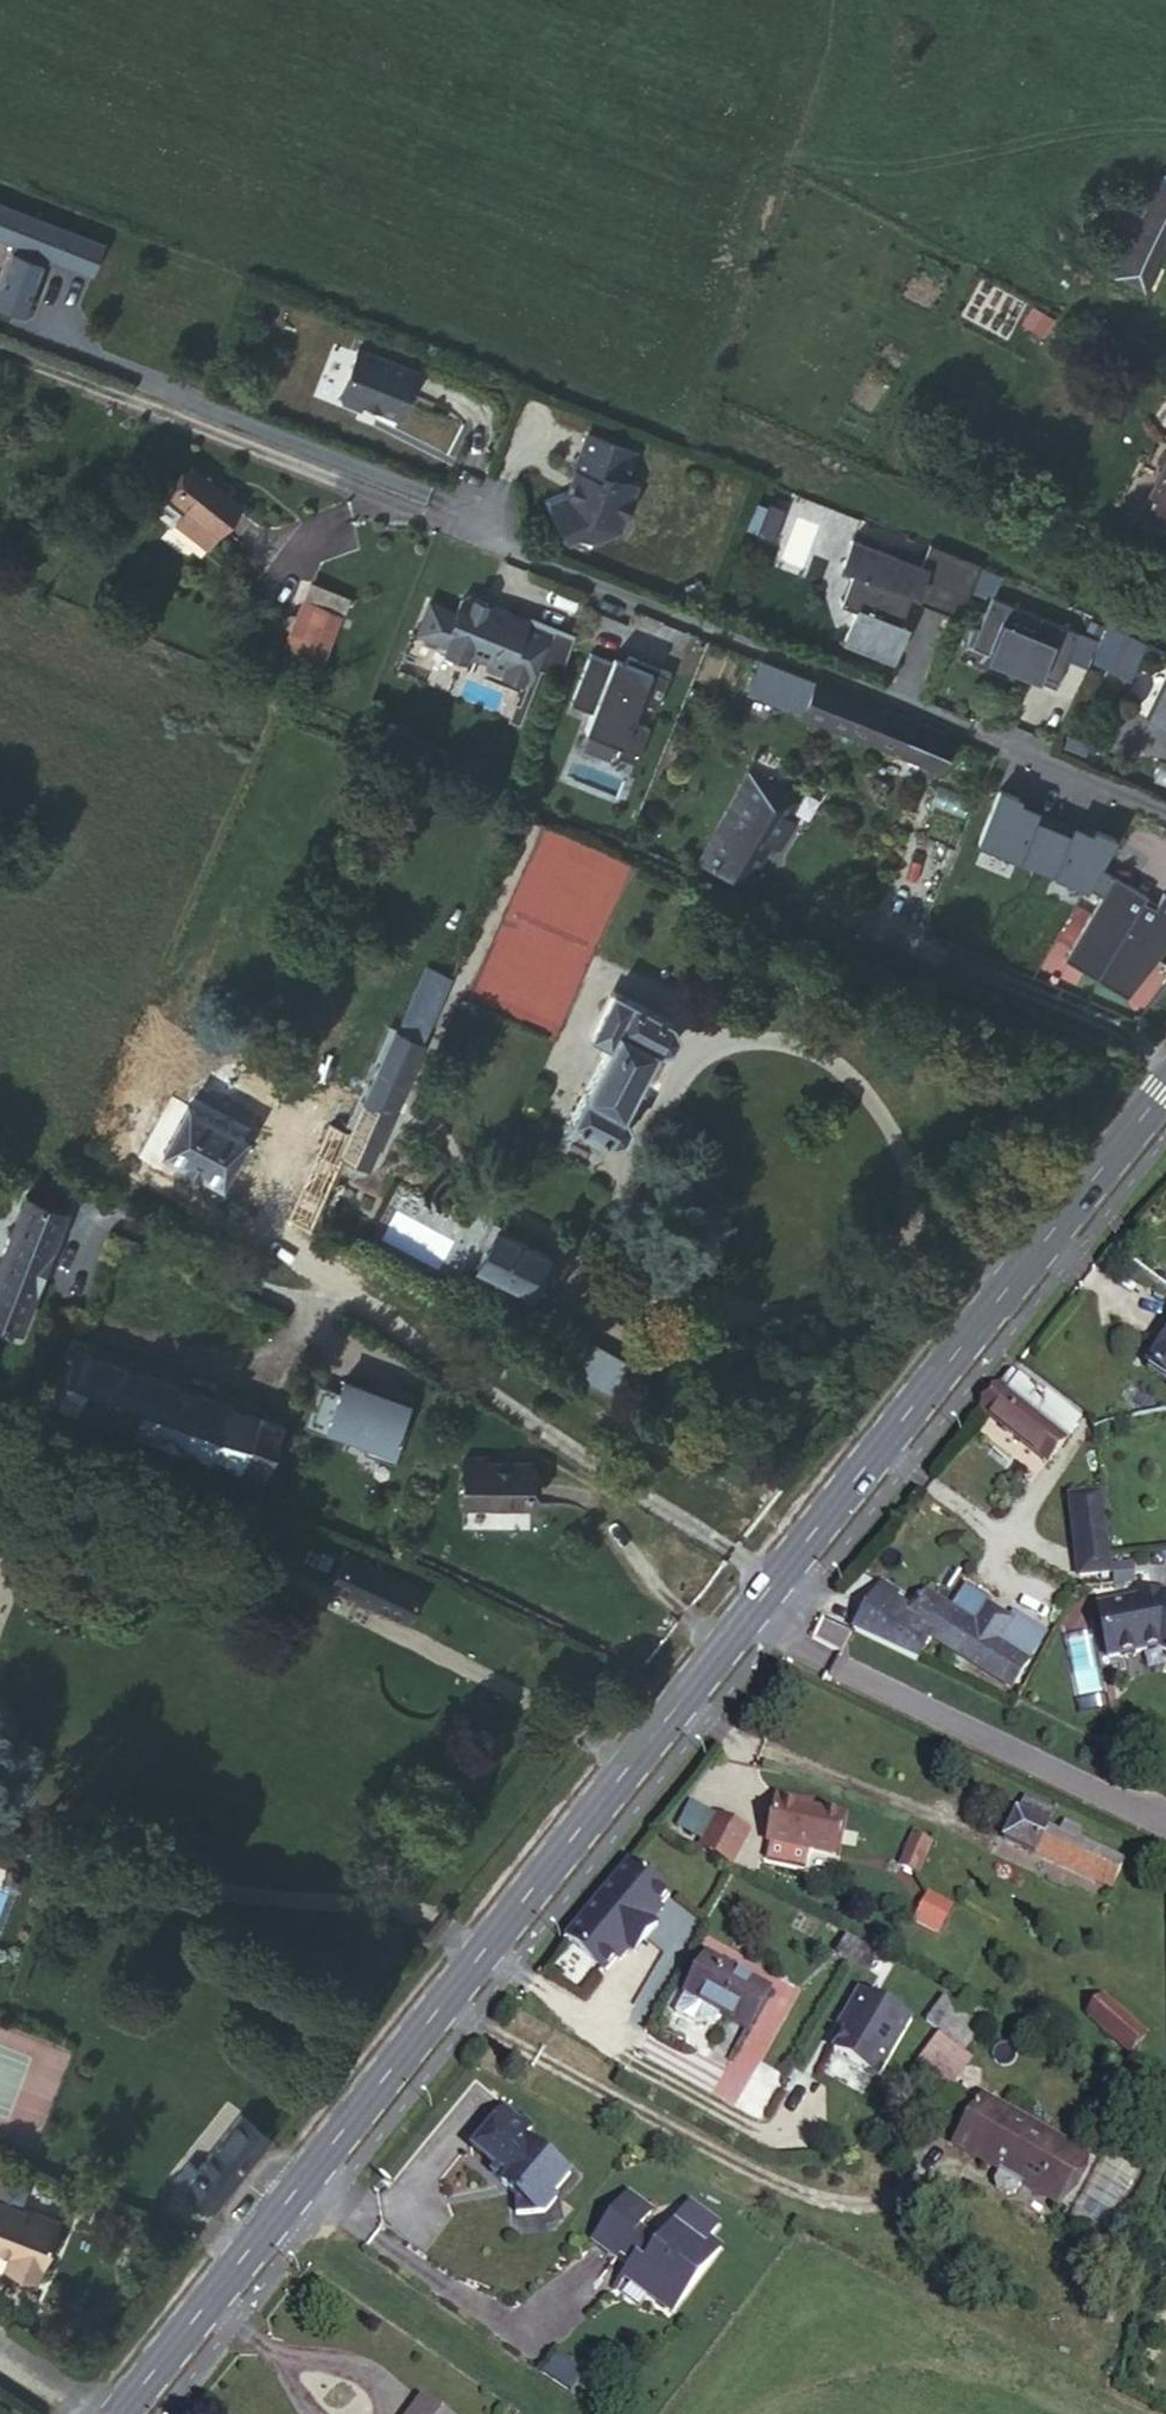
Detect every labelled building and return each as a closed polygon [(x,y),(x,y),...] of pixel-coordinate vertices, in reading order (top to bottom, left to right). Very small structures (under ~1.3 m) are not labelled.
[(1155,194),(1165,199),(1165,179),(1164,178),(1155,194)] [(1124,258),(1152,271),(1165,243),(1165,199),(1155,194),(1124,258)] [(0,201),(0,234),(10,238),(22,212),(57,226),(58,225),(0,201)] [(22,212),(10,238),(8,243),(45,257),(57,226),(22,212)] [(1152,271),(1124,258),(1115,276),(1143,290),(1152,271)] [(380,344),(352,388),(354,396),(369,406),(372,401),(406,422),(434,379),(380,344)] [(634,452),(588,434),(574,470),(583,474),(575,492),(551,502),(560,525),(573,520),(579,535),(593,538),(618,528),(635,486),(623,481),(634,452)] [(191,463),(168,490),(183,503),(213,528),(237,502),(191,463)] [(1142,511),(1165,524),(1165,464),(1142,511)] [(183,503),(172,516),(202,542),(213,528),(183,503)] [(573,520),(560,525),(566,540),(579,535),(573,520)] [(855,534),(845,559),(855,563),(852,571),(842,596),(859,603),(847,633),(896,652),(906,626),(900,623),(909,599),(960,618),(977,575),(927,553),(924,561),(855,534)] [(930,544),(927,553),(977,575),(981,564),(975,561),(953,553),(930,544)] [(855,563),(845,559),(843,567),(852,571),(855,563)] [(526,620),(470,597),(461,600),(455,613),(429,602),(417,633),(487,661),(505,668),(503,674),(528,684),(537,661),(542,662),(555,630),(526,620)] [(992,598),(977,630),(994,638),(987,653),(1040,676),(1053,647),(1069,654),(1077,635),(992,598)] [(358,618),(322,604),(303,652),(340,666),(358,618)] [(1093,662),(1124,679),(1144,643),(1110,626),(1093,662)] [(994,638),(977,630),(971,646),(987,653),(994,638)] [(1053,647),(1040,676),(1056,683),(1069,654),(1053,647)] [(655,708),(668,673),(627,656),(624,661),(622,667),(610,662),(589,653),(569,703),(590,711),(583,729),(619,744),(614,754),(633,762),(647,727),(629,720),(637,700),(655,708)] [(622,667),(624,661),(612,656),(610,662),(622,667)] [(487,661),(485,667),(503,674),(505,668),(487,661)] [(909,720),(812,682),(799,714),(896,753),(909,720)] [(1151,718),(1165,725),(1165,685),(1151,718)] [(950,737),(909,720),(896,753),(936,769),(950,737)] [(748,880),(767,847),(771,839),(781,844),(791,826),(783,821),(794,801),(749,776),(700,863),(748,880)] [(771,839),(767,847),(776,852),(781,844),(771,839)] [(1125,994),(1165,944),(1165,902),(1158,899),(1152,915),(1140,910),(1142,905),(1107,890),(1066,959),(1125,994)] [(450,977),(427,967),(416,994),(439,1004),(450,977)] [(609,1045),(569,1122),(608,1143),(623,1141),(630,1127),(626,1118),(622,1115),(656,1049),(660,1051),(670,1050),(677,1036),(671,1021),(614,993),(591,1036),(609,1045)] [(439,1004),(416,994),(398,1034),(422,1044),(439,1004)] [(343,1157),(398,1034),(374,1024),(287,1219),(310,1230),(343,1157)] [(422,1044),(398,1034),(343,1157),(367,1168),(422,1044)] [(188,1105),(162,1153),(222,1185),(248,1140),(188,1105)] [(0,1262),(0,1323),(21,1331),(67,1212),(26,1196),(0,1262)] [(495,1231),(476,1267),(531,1294),(534,1290),(544,1295),(557,1267),(548,1262),(551,1257),(495,1231)] [(1147,1368),(1165,1381),(1165,1340),(1147,1368)] [(402,1373),(330,1341),(310,1402),(381,1430),(402,1373)] [(577,1380),(619,1392),(629,1356),(587,1344),(577,1380)] [(208,1456),(201,1477),(253,1496),(280,1422),(77,1349),(59,1403),(208,1456)] [(1012,1372),(982,1410),(1048,1464),(1080,1422),(1046,1394),(1044,1396),(1012,1372)] [(465,1459),(463,1506),(529,1507),(530,1465),(484,1464),(484,1460),(465,1459)] [(1069,1496),(1076,1556),(1107,1551),(1100,1493),(1069,1496)] [(1107,1551),(1076,1556),(1079,1576),(1110,1573),(1107,1551)] [(1127,1566),(1110,1567),(1111,1586),(1130,1583),(1127,1566)] [(885,1585),(882,1590),(896,1600),(900,1595),(885,1585)] [(967,1587),(952,1610),(976,1626),(989,1605),(991,1602),(967,1587)] [(910,1623),(917,1613),(896,1600),(882,1590),(856,1631),(919,1662),(931,1637),(910,1623)] [(1157,1650),(1165,1654),(1165,1595),(1164,1594),(1160,1603),(1149,1597),(1097,1606),(1107,1660),(1157,1650)] [(1164,1594),(1149,1597),(1160,1603),(1164,1594)] [(931,1637),(963,1657),(992,1607),(989,1605),(976,1626),(952,1610),(928,1595),(917,1613),(910,1623),(931,1637)] [(992,1607),(963,1657),(1012,1688),(1029,1661),(1028,1660),(1044,1634),(1015,1615),(1011,1620),(992,1607)] [(803,1806),(804,1800),(777,1794),(767,1841),(770,1841),(808,1850),(835,1856),(844,1814),(811,1807),(803,1806)] [(1025,1800),(1004,1841),(1110,1890),(1124,1862),(1076,1840),(1079,1831),(1065,1825),(1061,1832),(1045,1825),(1052,1812),(1025,1800)] [(700,1846),(710,1826),(679,1810),(669,1829),(700,1846)] [(717,1814),(700,1846),(732,1862),(748,1830),(717,1814)] [(919,1878),(936,1844),(915,1834),(898,1867),(919,1878)] [(770,1841),(766,1859),(804,1867),(808,1850),(770,1841)] [(630,1859),(598,1900),(643,1937),(676,1896),(630,1859)] [(10,1872),(4,1886),(20,1891),(25,1878),(10,1872)] [(955,1907),(933,1899),(921,1927),(943,1935),(955,1907)] [(598,1900),(568,1938),(614,1975),(643,1937),(598,1900)] [(846,1940),(838,1954),(869,1971),(877,1956),(846,1940)] [(708,1959),(687,1996),(722,2014),(747,2029),(768,1991),(708,1959)] [(860,1990),(846,2014),(853,2017),(846,2030),(833,2051),(879,2077),(912,2020),(860,1990)] [(722,2014),(687,1996),(677,2014),(695,2025),(717,2022),(722,2014)] [(1104,1999),(1089,2015),(1129,2051),(1144,2035),(1104,1999)] [(941,2031),(957,2008),(945,2000),(928,2022),(941,2031)] [(941,2031),(937,2037),(957,2051),(978,2022),(957,2008),(941,2031)] [(846,2014),(839,2026),(846,2030),(853,2017),(846,2014)] [(995,2169),(1058,2206),(1087,2156),(984,2096),(962,2135),(990,2151),(1001,2133),(1013,2141),(995,2169)] [(506,2107),(474,2147),(499,2167),(494,2174),(506,2183),(505,2184),(514,2191),(516,2212),(544,2208),(555,2194),(552,2191),(568,2170),(525,2137),(532,2128),(522,2121),(506,2107)] [(535,2124),(525,2117),(522,2121),(532,2128),(535,2124)] [(178,2181),(214,2211),(270,2142),(240,2118),(199,2171),(191,2165),(178,2181)] [(1013,2141),(1001,2133),(990,2151),(984,2162),(995,2169),(1013,2141)] [(990,2151),(962,2135),(955,2145),(984,2162),(990,2151)] [(1139,2181),(1103,2161),(1066,2226),(1102,2246),(1139,2181)] [(8,2259),(38,2270),(58,2219),(30,2208),(28,2213),(20,2210),(21,2205),(28,2188),(0,2177),(0,2255),(8,2259)] [(627,2196),(592,2243),(615,2260),(622,2251),(635,2261),(622,2279),(671,2316),(718,2254),(705,2244),(677,2222),(658,2247),(638,2230),(651,2214),(627,2196)] [(688,2208),(677,2222),(705,2244),(716,2230),(688,2208)] [(38,2270),(8,2259),(5,2267),(35,2278),(38,2270)] [(413,2413),(444,2413),(423,2400),(413,2413)]
